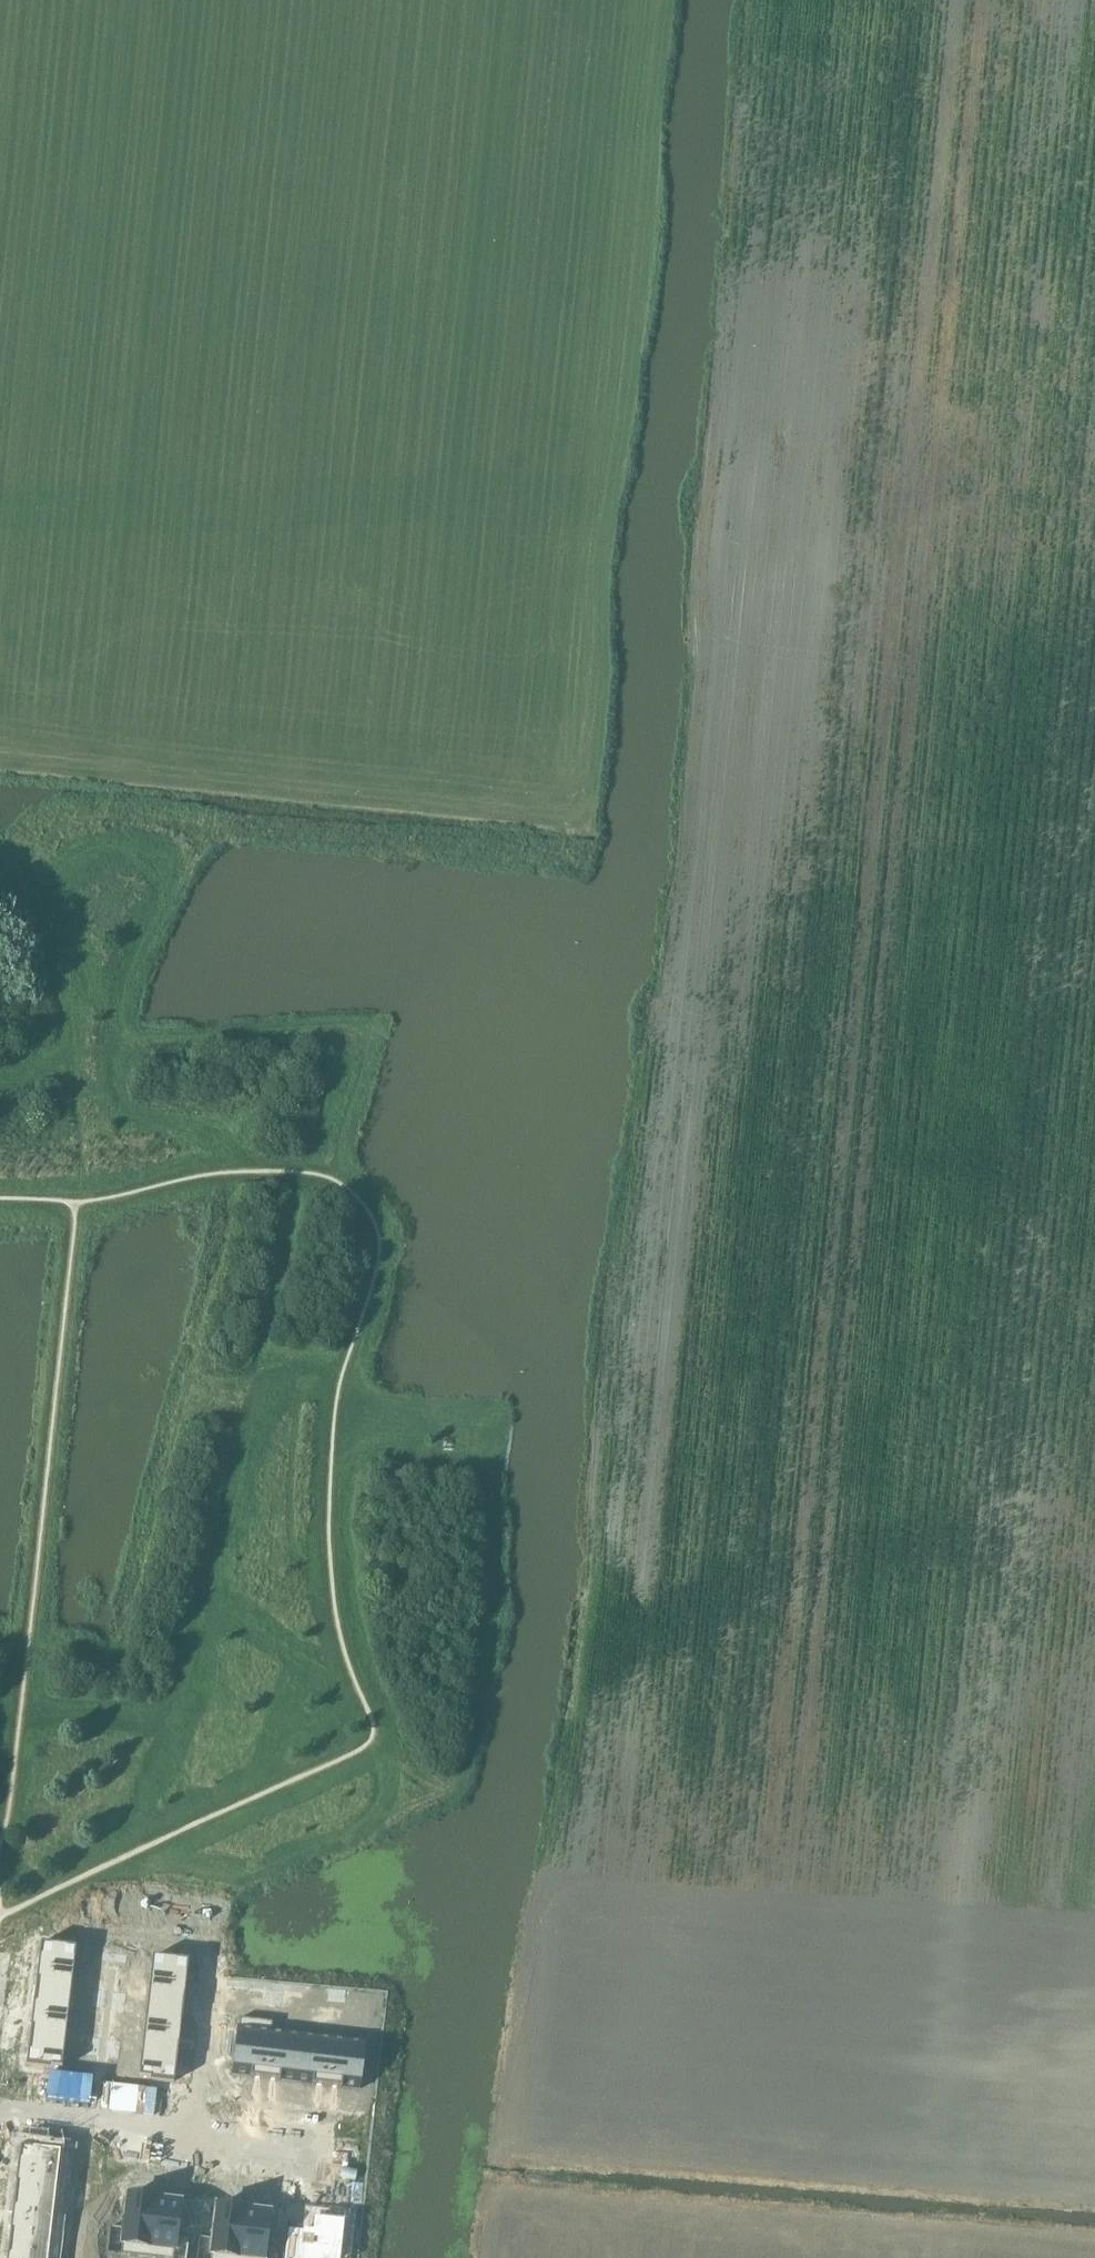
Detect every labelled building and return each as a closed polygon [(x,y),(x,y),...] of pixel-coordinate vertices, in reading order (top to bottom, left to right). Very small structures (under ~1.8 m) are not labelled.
[(41,1946),(38,1968),(73,1972),(76,1950),(76,1947),(41,1943),(41,1946)] [(102,1952),(101,1961),(114,1963),(115,1954),(102,1952)] [(115,1954),(114,1963),(126,1964),(128,1955),(115,1954)] [(153,1956),(151,1981),(186,1985),(189,1961),(153,1956)] [(38,1968),(35,1992),(70,1996),(71,1995),(73,1972),(38,1968)] [(151,1981),(148,2005),(183,2009),(186,1985),(151,1981)] [(329,1989),(328,2002),(336,2003),(338,1990),(329,1989)] [(94,1990),(93,1999),(106,2000),(107,1991),(94,1990)] [(266,1990),(265,2003),(274,2004),(275,1991),(266,1990)] [(338,1990),(336,2003),(345,2004),(347,1991),(338,1990)] [(275,1991),(274,2004),(283,2005),(284,1992),(275,1991)] [(35,1992),(32,2016),(68,2020),(68,2021),(73,2021),(76,1996),(71,1995),(70,1996),(35,1992)] [(114,1992),(112,2001),(126,2003),(127,1994),(114,1992)] [(93,1999),(91,2008),(105,2009),(106,2000),(93,1999)] [(112,2001),(111,2010),(124,2012),(126,2003),(112,2001)] [(148,2005),(145,2029),(180,2033),(183,2009),(148,2005)] [(32,2016),(30,2040),(65,2044),(68,2021),(68,2020),(32,2016)] [(240,2019),(233,2076),(265,2080),(271,2030),(272,2030),(273,2022),(240,2019)] [(145,2029),(142,2053),(177,2057),(180,2033),(145,2029)] [(271,2030),(265,2080),(296,2083),(302,2034),(272,2030),(271,2030)] [(302,2034),(296,2083),(327,2087),(333,2037),(302,2034)] [(88,2037),(87,2046),(100,2048),(101,2039),(88,2037)] [(333,2037),(327,2087),(359,2091),(365,2041),(333,2037)] [(30,2040),(27,2064),(62,2068),(65,2044),(30,2040)] [(108,2040),(107,2049),(120,2050),(121,2041),(108,2040)] [(87,2046),(86,2055),(99,2057),(100,2048),(87,2046)] [(107,2049),(106,2057),(119,2059),(120,2050),(107,2049)] [(142,2053),(139,2078),(174,2082),(177,2057),(142,2053)] [(21,2147),(18,2172),(71,2178),(74,2153),(21,2147)] [(92,2171),(91,2180),(104,2182),(105,2173),(92,2171)] [(18,2172),(15,2195),(68,2202),(71,2178),(18,2172)] [(91,2180),(90,2189),(103,2191),(104,2182),(91,2180)] [(15,2195),(12,2219),(65,2225),(68,2202),(15,2195)] [(111,2227),(108,2253),(147,2257),(154,2200),(155,2200),(155,2198),(128,2195),(124,2228),(111,2227)] [(147,2257),(150,2257),(187,2257),(190,2236),(176,2234),(180,2203),(155,2200),(154,2200),(147,2257)] [(197,2257),(237,2257),(243,2210),(244,2210),(244,2209),(217,2206),(213,2239),(200,2237),(197,2257)] [(237,2257),(277,2257),(279,2247),(265,2245),(269,2213),(244,2210),(243,2210),(237,2257)] [(290,2222),(288,2222),(284,2257),(341,2257),(342,2248),(345,2248),(345,2244),(342,2244),(345,2221),(341,2221),(342,2216),(320,2213),(321,2212),(319,2212),(318,2218),(314,2218),(312,2231),(290,2228),(290,2222)] [(12,2219),(9,2243),(62,2249),(65,2225),(12,2219)] [(86,2219),(85,2228),(99,2229),(100,2221),(86,2219)] [(85,2228),(84,2237),(98,2238),(99,2229),(85,2228)] [(7,2257),(61,2257),(62,2249),(9,2243),(7,2257)]
